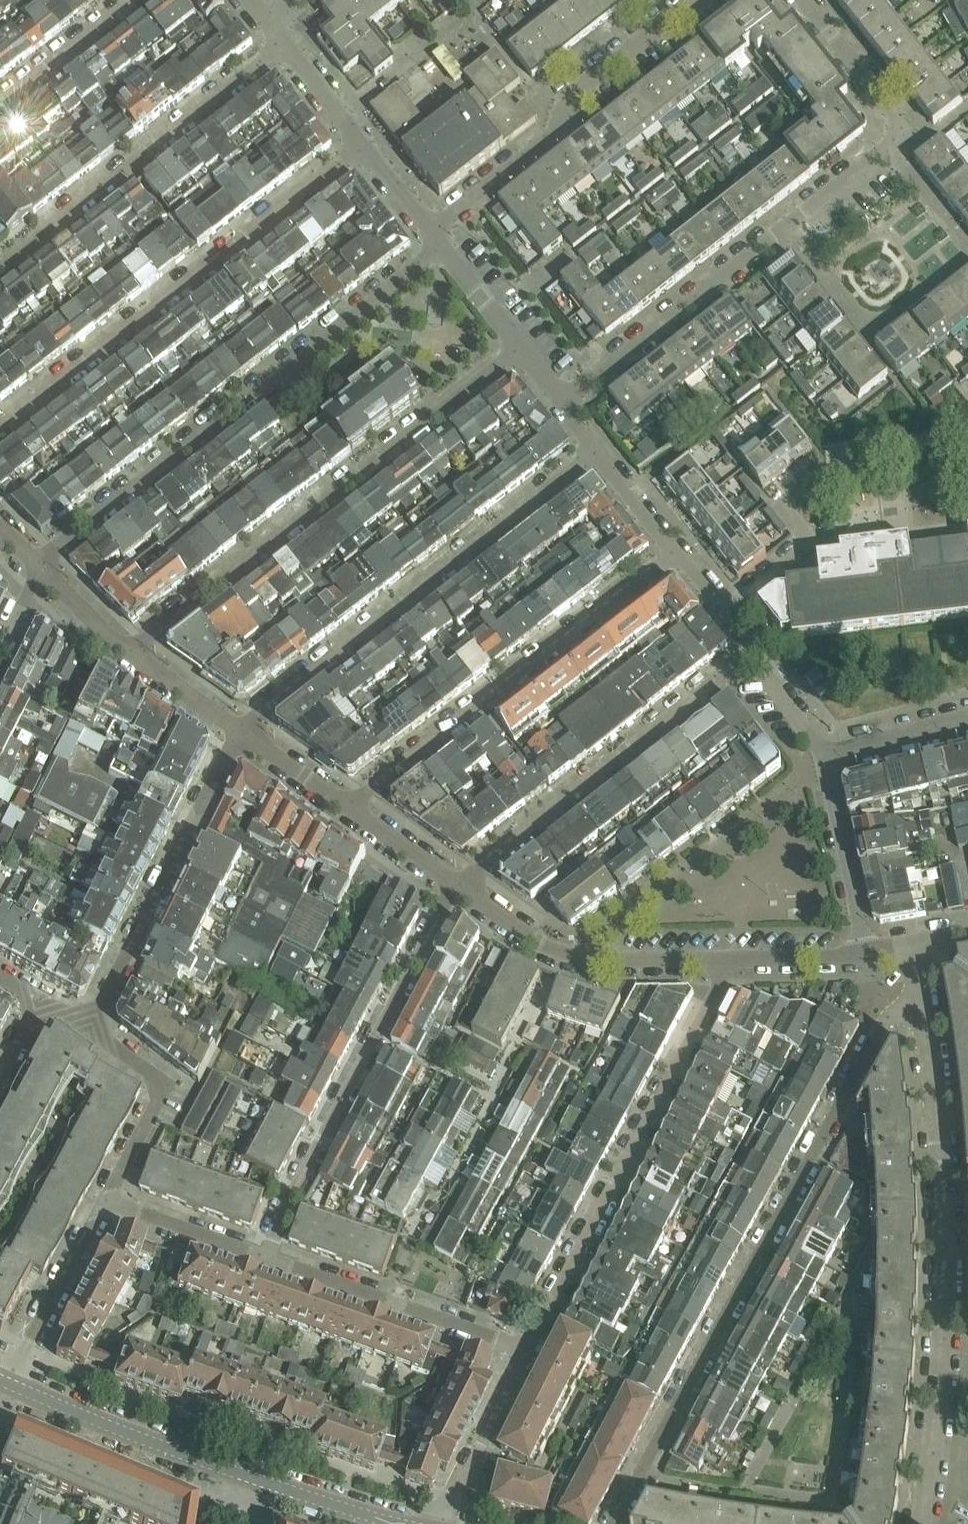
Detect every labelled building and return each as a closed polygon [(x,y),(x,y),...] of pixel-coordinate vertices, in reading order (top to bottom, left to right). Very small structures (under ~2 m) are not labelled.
[(4,15),(12,9),(16,14),(21,10),(17,5),(14,0),(0,0),(0,10),(4,15)] [(17,5),(21,10),(28,5),(24,0),(14,0),(17,5)] [(60,33),(74,21),(58,1),(58,0),(50,0),(41,7),(60,33)] [(79,0),(60,0),(58,1),(74,21),(88,11),(79,0)] [(101,0),(79,0),(88,11),(101,0)] [(192,36),(202,29),(209,24),(190,0),(166,0),(164,1),(192,36)] [(209,24),(223,12),(226,10),(218,0),(190,0),(209,24)] [(397,0),(336,0),(323,10),(336,27),(318,41),(345,75),(363,60),(376,77),(394,63),(385,52),(391,47),(374,25),(400,4),(397,0)] [(454,10),(463,3),(461,0),(451,0),(448,2),(454,10)] [(551,0),(541,0),(549,11),(539,19),(566,52),(582,40),(551,0)] [(582,40),(598,27),(577,0),(563,0),(562,1),(561,0),(551,0),(582,40)] [(603,0),(577,0),(598,27),(614,15),(603,0)] [(614,15),(630,2),(629,0),(603,0),(614,15)] [(727,70),(746,56),(742,52),(752,44),(759,52),(756,55),(762,64),(772,56),(812,108),(803,115),(809,124),(813,121),(820,129),(810,137),(807,133),(789,148),(812,177),(864,136),(861,132),(864,129),(867,124),(866,120),(861,117),(856,118),(852,121),(846,113),(852,108),(851,107),(852,106),(851,105),(850,106),(844,98),(848,94),(794,24),(787,29),(780,21),(776,24),(768,14),(772,12),(774,7),(773,2),(769,0),(765,0),(763,0),(760,2),(758,0),(752,0),(704,38),(704,40),(704,41),(727,70)] [(853,22),(881,0),(845,0),(839,4),(853,22)] [(867,40),(896,16),(883,0),(881,0),(853,22),(867,40)] [(964,21),(967,19),(967,5),(965,0),(955,6),(964,21)] [(192,36),(164,1),(147,14),(175,50),(192,36)] [(454,10),(448,2),(440,9),(446,17),(454,10)] [(27,18),(33,26),(47,43),(60,33),(41,7),(27,18)] [(212,27),(224,42),(241,29),(226,10),(223,12),(209,24),(202,29),(204,32),(212,27)] [(943,15),(951,28),(958,24),(951,11),(943,15)] [(512,17),(550,65),(566,52),(539,19),(530,26),(519,12),(512,17)] [(909,34),(896,16),(867,40),(880,57),(909,34)] [(128,30),(147,53),(162,41),(143,17),(128,30)] [(550,65),(512,17),(506,22),(517,36),(506,45),(533,79),(550,65)] [(416,27),(422,35),(431,28),(425,20),(416,27)] [(958,24),(951,28),(958,41),(965,36),(958,24)] [(18,33),(34,53),(47,43),(33,26),(23,33),(21,30),(18,33)] [(15,29),(1,40),(4,44),(4,43),(21,64),(34,53),(18,33),(15,29)] [(224,42),(235,58),(253,44),(241,29),(224,42)] [(113,42),(126,58),(132,65),(147,53),(128,30),(113,42)] [(923,51),(909,34),(880,57),(894,74),(923,51)] [(181,49),(183,52),(206,81),(221,69),(209,54),(196,37),(181,49)] [(1,40),(0,38),(0,67),(6,75),(21,64),(4,43),(4,44),(1,40)] [(704,41),(686,55),(709,84),(727,70),(704,41)] [(110,71),(125,89),(140,77),(132,65),(126,58),(113,42),(97,54),(110,71)] [(209,54),(221,69),(235,58),(224,42),(209,54)] [(434,57),(456,84),(466,76),(444,49),(434,57)] [(936,68),(923,51),(894,74),(907,91),(936,68)] [(168,64),(190,93),(206,81),(183,52),(168,64)] [(429,182),(441,197),(538,121),(525,104),(517,111),(505,96),(521,84),(497,53),(466,77),(477,92),(430,129),(408,101),(414,95),(404,83),(371,109),(415,165),(414,166),(420,173),(428,183),(429,182)] [(81,67),(109,101),(125,89),(110,71),(97,54),(81,67)] [(670,68),(693,97),(709,84),(686,55),(670,68)] [(151,78),(162,91),(174,106),(190,93),(168,64),(151,78)] [(109,101),(81,67),(66,78),(84,101),(94,113),(109,101)] [(693,97),(670,68),(652,81),(675,111),(693,97)] [(907,91),(921,108),(950,85),(936,68),(907,91)] [(259,90),(273,108),(292,93),(278,75),(259,90)] [(84,101),(66,78),(50,91),(68,114),(84,101)] [(739,100),(748,112),(774,91),(765,80),(739,100)] [(393,87),(389,81),(383,85),(388,91),(393,87)] [(635,95),(659,124),(675,111),(652,81),(635,95)] [(135,97),(154,121),(174,106),(162,91),(158,94),(151,85),(135,97)] [(950,85),(921,108),(934,125),(963,102),(950,85)] [(273,108),(259,90),(240,104),(266,137),(267,138),(280,127),(272,117),(268,113),(274,109),(273,108)] [(19,116),(42,145),(53,136),(44,125),(61,111),(47,93),(19,116)] [(273,108),(274,109),(286,126),(305,111),(292,93),(273,108)] [(618,108),(642,137),(659,124),(635,95),(618,108)] [(154,121),(135,97),(121,109),(128,118),(124,121),(136,136),(154,121)] [(753,118),(762,130),(788,109),(779,98),(753,118)] [(748,112),(739,100),(732,106),(741,117),(748,112)] [(227,115),(252,147),(266,137),(240,104),(227,115)] [(642,137),(618,108),(602,121),(625,150),(642,137)] [(318,127),(305,111),(286,126),(299,142),(299,143),(318,127)] [(90,147),(101,162),(118,150),(101,128),(91,115),(75,128),(82,137),(90,147)] [(214,125),(239,157),(252,147),(227,115),(214,125)] [(715,126),(721,133),(733,123),(727,116),(715,126)] [(101,128),(118,150),(136,136),(124,121),(118,125),(113,118),(101,128)] [(762,130),(753,118),(746,124),(755,135),(762,130)] [(16,157),(17,157),(23,164),(28,159),(33,155),(28,148),(34,143),(15,119),(0,130),(0,135),(16,157)] [(602,121),(584,135),(608,164),(625,150),(602,121)] [(200,136),(221,162),(225,168),(239,157),(214,125),(200,136)] [(268,140),(295,174),(312,160),(299,143),(299,142),(286,126),(268,140)] [(721,133),(715,126),(705,135),(710,141),(721,133)] [(299,143),(312,160),(332,145),(318,127),(299,143)] [(726,140),(731,146),(744,137),(738,130),(726,140)] [(16,157),(0,135),(0,170),(16,157)] [(608,164),(584,135),(568,148),(591,177),(608,164)] [(187,146),(186,147),(205,171),(208,168),(210,170),(221,162),(200,136),(191,143),(187,146)] [(65,150),(85,176),(101,162),(90,147),(82,137),(65,150)] [(915,161),(929,178),(958,155),(944,138),(915,161)] [(268,140),(255,151),(281,184),(295,174),(268,140)] [(731,146),(726,140),(715,148),(721,155),(731,146)] [(681,153),(687,160),(699,150),(694,143),(681,153)] [(205,171),(186,147),(173,157),(191,181),(205,171)] [(47,161),(69,188),(85,176),(65,150),(63,148),(47,161)] [(551,161),(574,190),(591,177),(568,148),(551,161)] [(771,162),(794,191),(812,177),(789,148),(771,162)] [(249,161),(245,164),(251,172),(268,194),(281,184),(255,151),(252,153),(258,161),(253,165),(249,161)] [(687,160),(681,153),(671,161),(676,168),(687,160)] [(25,167),(52,201),(69,188),(47,161),(42,154),(25,167)] [(942,196),(967,175),(967,168),(958,155),(929,178),(942,196)] [(158,168),(184,201),(198,190),(191,181),(173,157),(158,168)] [(692,166),(697,173),(710,164),(704,157),(692,166)] [(228,171),(255,205),(268,194),(251,172),(245,164),(242,160),(228,171)] [(534,174),(557,203),(574,190),(551,161),(534,174)] [(794,191),(771,162),(754,176),(777,205),(794,191)] [(697,173),(692,166),(681,175),(687,182),(697,173)] [(25,167),(8,180),(35,215),(52,201),(25,167)] [(184,201),(158,168),(145,179),(160,198),(161,197),(166,201),(173,210),(184,201)] [(35,215),(8,180),(0,170),(0,242),(35,215)] [(648,179),(653,186),(665,177),(660,170),(648,179)] [(228,171),(214,182),(240,216),(255,205),(228,171)] [(540,217),(541,216),(557,203),(534,174),(516,188),(519,192),(520,192),(540,217)] [(956,212),(967,202),(967,175),(942,196),(956,212)] [(355,216),(364,228),(384,211),(356,176),(354,178),(336,192),(355,216)] [(777,205),(754,176),(737,189),(760,218),(777,205)] [(653,186),(648,179),(637,188),(642,195),(653,186)] [(240,216),(214,182),(186,204),(213,238),(240,216)] [(658,193),(664,200),(676,190),(670,183),(658,193)] [(134,214),(139,221),(155,209),(149,202),(137,185),(121,197),(134,214)] [(508,215),(522,231),(540,217),(520,192),(519,192),(516,188),(499,202),(503,205),(493,213),(500,221),(508,215)] [(720,202),(743,231),(760,218),(737,189),(720,202)] [(321,204),(340,228),(355,216),(336,192),(321,204)] [(664,200),(658,193),(647,201),(653,208),(664,200)] [(130,229),(139,221),(134,214),(121,197),(105,210),(118,226),(124,234),(125,235),(130,242),(136,237),(138,235),(134,230),(133,231),(130,229)] [(614,206),(619,213),(631,204),(626,197),(614,206)] [(720,202),(703,216),(726,245),(743,231),(720,202)] [(967,228),(967,202),(956,212),(967,228)] [(186,204),(168,218),(194,252),(213,238),(186,204)] [(306,215),(325,240),(340,228),(321,204),(306,215)] [(619,213),(614,206),(603,215),(608,222),(619,213)] [(118,226),(105,210),(87,224),(107,249),(125,235),(124,234),(118,226)] [(624,220),(630,227),(642,217),(636,210),(624,220)] [(384,211),(364,228),(359,232),(362,236),(371,236),(374,240),(378,245),(381,242),(382,243),(399,230),(384,211)] [(291,227),(310,251),(325,240),(306,215),(291,227)] [(541,216),(540,217),(522,231),(545,259),(564,244),(541,216)] [(703,216),(687,229),(710,258),(726,245),(703,216)] [(157,243),(176,267),(194,252),(168,218),(159,225),(171,238),(165,243),(162,239),(157,243)] [(630,227),(624,220),(613,228),(619,235),(630,227)] [(580,232),(581,233),(586,239),(597,230),(592,223),(580,232)] [(70,237),(90,261),(91,263),(106,251),(105,250),(107,249),(87,224),(70,237)] [(581,233),(580,232),(575,226),(564,235),(569,242),(581,233)] [(291,227),(276,239),(295,263),(310,251),(291,227)] [(669,242),(692,271),(710,258),(687,229),(669,242)] [(378,245),(391,261),(411,245),(399,230),(382,243),(381,242),(378,245)] [(581,233),(569,242),(574,248),(586,239),(581,233)] [(53,251),(72,275),(90,261),(70,237),(53,251)] [(130,242),(143,258),(159,280),(176,267),(157,243),(148,250),(145,246),(144,247),(136,237),(130,242)] [(591,246),(596,253),(608,244),(602,237),(591,246)] [(295,263),(276,239),(261,251),(280,275),(295,263)] [(367,240),(356,249),(375,273),(391,261),(378,245),(374,240),(367,240)] [(669,242),(652,255),(675,285),(692,271),(669,242)] [(343,259),(342,260),(361,284),(375,273),(356,249),(354,246),(345,253),(342,249),(338,252),(343,259)] [(596,253),(591,246),(579,255),(585,262),(596,253)] [(72,276),(72,275),(53,251),(36,264),(49,280),(48,281),(54,289),(55,289),(72,276)] [(274,298),(281,292),(282,291),(273,280),(280,275),(261,251),(246,263),(265,286),(274,298)] [(321,265),(322,267),(345,297),(361,284),(342,260),(336,253),(321,265)] [(596,253),(585,262),(590,268),(602,259),(596,253)] [(652,255),(636,269),(659,298),(675,285),(652,255)] [(765,279),(779,297),(808,275),(794,256),(765,279)] [(127,270),(144,292),(159,280),(143,258),(127,270)] [(227,278),(247,303),(254,313),(274,298),(265,286),(246,263),(227,278)] [(18,278),(37,302),(54,289),(48,281),(49,280),(36,264),(18,278)] [(562,281),(585,310),(602,296),(603,295),(603,294),(581,266),(562,281)] [(306,278),(311,284),(330,308),(345,297),(322,267),(306,278)] [(636,269),(619,282),(641,312),(659,298),(636,269)] [(111,283),(128,304),(144,292),(127,270),(111,283)] [(779,297),(792,314),(821,291),(808,275),(779,297)] [(2,291),(20,315),(37,302),(18,278),(2,291)] [(247,303),(227,278),(210,291),(229,316),(247,303)] [(960,279),(943,292),(967,322),(967,320),(967,288),(960,279)] [(603,295),(602,296),(622,321),(621,321),(624,325),(641,312),(619,282),(603,294),(603,295)] [(94,296),(111,317),(128,304),(111,283),(94,296)] [(296,296),(315,320),(330,308),(311,284),(296,296)] [(282,291),(281,292),(289,302),(282,307),(301,331),(315,320),(296,296),(289,286),(282,291)] [(0,292),(0,326),(3,330),(21,316),(20,315),(2,291),(0,292)] [(229,316),(210,291),(193,304),(212,330),(229,316)] [(792,314),(805,331),(835,309),(821,291),(792,314)] [(926,306),(950,335),(967,322),(943,292),(926,306)] [(111,317),(94,296),(78,308),(95,330),(111,317)] [(602,296),(585,310),(597,326),(588,333),(595,342),(621,321),(622,321),(602,296)] [(711,316),(734,345),(754,330),(731,301),(711,316)] [(742,307),(751,319),(758,314),(749,302),(742,307)] [(909,319),(932,349),(950,335),(926,306),(909,319)] [(189,307),(172,320),(189,343),(192,340),(206,329),(189,307)] [(78,308),(62,321),(79,342),(95,330),(78,308)] [(805,331),(819,348),(848,326),(835,309),(805,331)] [(262,327),(279,348),(298,334),(281,312),(262,327)] [(758,314),(751,319),(760,330),(767,325),(758,314)] [(694,329),(717,358),(734,345),(711,316),(694,329)] [(909,319),(892,333),(915,362),(932,349),(909,319)] [(155,334),(172,356),(183,348),(193,361),(199,356),(202,354),(192,340),(189,343),(172,320),(155,334)] [(62,321),(46,334),(62,355),(79,342),(62,321)] [(819,348),(833,366),(862,343),(848,326),(819,348)] [(262,327),(245,340),(262,361),(279,348),(262,327)] [(694,329),(677,342),(700,372),(717,358),(694,329)] [(3,346),(13,359),(30,380),(46,368),(47,367),(30,346),(20,333),(3,346)] [(915,362),(892,333),(876,346),(899,375),(915,362)] [(62,355),(46,334),(30,346),(47,367),(62,355)] [(137,347),(154,370),(172,356),(155,334),(137,347)] [(217,342),(226,355),(243,376),(262,361),(245,340),(243,342),(238,335),(229,342),(224,336),(217,342)] [(769,341),(777,352),(784,347),(775,336),(769,341)] [(661,356),(683,385),(700,372),(677,342),(661,356)] [(833,366),(846,383),(875,360),(862,343),(833,366)] [(154,370),(137,347),(120,361),(116,363),(137,389),(146,381),(144,378),(154,370)] [(784,347),(777,352),(787,364),(794,359),(784,347)] [(199,356),(209,369),(226,390),(243,376),(226,355),(219,361),(209,348),(202,354),(199,356)] [(762,364),(767,371),(779,362),(774,355),(762,364)] [(661,356),(644,369),(666,399),(683,385),(661,356)] [(15,392),(30,380),(13,359),(0,369),(0,374),(15,392)] [(326,421),(351,454),(422,399),(397,367),(397,366),(397,365),(396,365),(392,360),(351,392),(355,398),(326,421)] [(875,360),(846,383),(859,399),(888,376),(875,360)] [(144,399),(137,389),(116,363),(100,376),(119,400),(129,392),(138,404),(144,399)] [(180,370),(190,383),(207,405),(226,390),(209,369),(198,377),(189,364),(180,370)] [(627,382),(650,411),(666,399),(644,369),(627,382)] [(792,378),(801,390),(808,385),(799,373),(792,378)] [(15,392),(0,374),(0,404),(15,392)] [(84,389),(111,424),(116,420),(107,409),(119,400),(100,376),(84,389)] [(163,384),(189,419),(207,405),(190,383),(182,389),(172,377),(163,384)] [(936,388),(941,395),(953,385),(947,379),(936,388)] [(502,425),(506,430),(507,431),(517,423),(521,420),(514,410),(530,396),(518,381),(511,380),(484,401),(502,425)] [(743,391),(748,397),(761,387),(756,380),(743,391)] [(650,411),(627,382),(610,396),(620,409),(611,416),(622,430),(631,423),(633,425),(650,411)] [(144,399),(153,410),(171,433),(189,419),(163,384),(144,399)] [(808,385),(801,390),(810,401),(816,396),(808,385)] [(941,395),(936,388),(925,397),(930,404),(941,395)] [(95,436),(103,431),(111,424),(84,389),(67,402),(95,437),(95,436)] [(748,397),(743,391),(733,399),(738,405),(748,397)] [(507,431),(511,437),(521,429),(527,436),(534,444),(539,440),(555,427),(530,396),(514,410),(521,420),(517,423),(507,431)] [(750,405),(754,411),(765,402),(761,397),(750,405)] [(703,410),(709,417),(722,407),(716,400),(703,410)] [(69,439),(77,450),(81,448),(84,445),(86,444),(95,437),(67,402),(51,415),(69,439)] [(466,415),(493,451),(511,437),(507,431),(506,430),(502,432),(480,404),(466,415)] [(838,416),(829,404),(822,409),(832,421),(838,416)] [(127,411),(136,423),(154,446),(171,433),(153,410),(145,416),(136,405),(127,411)] [(754,411),(750,405),(739,414),(743,420),(754,411)] [(249,423),(262,439),(280,425),(267,408),(249,423)] [(709,417),(703,410),(693,418),(699,425),(709,417)] [(33,428),(52,452),(61,445),(70,456),(77,450),(69,439),(51,415),(33,428)] [(493,451),(466,415),(452,426),(470,450),(469,451),(478,462),(493,451)] [(111,424),(120,435),(138,459),(154,446),(136,423),(127,430),(118,419),(116,420),(111,424)] [(308,434),(334,467),(351,454),(326,421),(308,434)] [(249,423),(234,434),(247,451),(262,439),(249,423)] [(774,436),(796,464),(813,451),(791,423),(774,436)] [(669,434),(674,441),(686,432),(681,425),(669,434)] [(527,436),(517,444),(538,471),(570,447),(555,427),(539,440),(534,444),(527,436)] [(33,428),(17,441),(36,465),(52,452),(33,428)] [(434,441),(452,464),(454,463),(457,467),(461,463),(458,459),(462,457),(463,458),(469,453),(449,428),(434,441)] [(796,464),(774,436),(769,429),(753,442),(758,449),(780,477),(796,464)] [(711,434),(720,445),(725,441),(716,430),(711,434)] [(95,436),(104,448),(122,471),(138,459),(120,435),(111,442),(103,431),(95,436)] [(219,446),(236,468),(251,456),(247,451),(234,434),(219,446)] [(291,447),(318,480),(334,467),(308,434),(291,447)] [(17,479),(36,465),(17,441),(0,454),(0,457),(17,479)] [(420,452),(438,475),(452,464),(434,441),(420,452)] [(725,441),(720,445),(728,456),(734,452),(725,441)] [(736,455),(742,463),(763,490),(780,477),(758,449),(753,442),(736,455)] [(511,467),(523,483),(538,471),(517,444),(516,443),(504,452),(514,465),(511,467)] [(635,455),(641,462),(645,458),(647,461),(657,453),(649,443),(639,451),(640,452),(635,455)] [(86,444),(84,445),(81,448),(90,459),(88,460),(106,484),(122,471),(104,448),(95,455),(86,444)] [(237,469),(236,468),(219,446),(205,457),(223,480),(237,469)] [(318,480),(291,447),(277,457),(303,492),(318,480)] [(406,463),(419,479),(420,479),(425,486),(438,475),(420,452),(406,463)] [(742,463),(736,455),(734,452),(728,456),(737,467),(742,463)] [(63,462),(72,473),(90,496),(106,484),(88,460),(79,467),(70,456),(63,462)] [(11,502),(28,489),(22,482),(20,483),(17,479),(0,457),(0,491),(11,502)] [(205,457),(190,468),(192,472),(207,492),(223,480),(205,457)] [(486,470),(506,496),(523,483),(511,467),(503,458),(491,467),(486,470)] [(258,471),(285,506),(301,493),(275,459),(258,471)] [(662,482),(675,498),(703,476),(690,460),(662,482)] [(388,476),(413,507),(416,504),(410,497),(422,488),(416,481),(419,479),(406,463),(388,476)] [(190,468),(172,482),(191,507),(209,494),(207,492),(192,472),(190,468)] [(470,483),(489,509),(506,496),(486,470),(470,483)] [(258,471),(243,483),(270,518),(285,506),(258,471)] [(90,496),(72,473),(56,485),(75,508),(90,496)] [(413,507),(388,476),(374,487),(392,511),(402,503),(408,511),(413,507)] [(675,498),(688,514),(716,492),(703,476),(675,498)] [(740,481),(748,492),(754,488),(745,477),(740,481)] [(580,489),(577,491),(590,506),(583,511),(588,517),(590,516),(591,518),(596,515),(591,508),(608,495),(594,478),(580,489)] [(172,482),(157,494),(178,521),(193,509),(191,507),(172,482)] [(270,518),(243,483),(226,496),(253,531),(270,518)] [(470,483),(457,493),(465,503),(463,505),(475,520),(489,509),(470,483)] [(75,508),(56,485),(38,499),(56,523),(75,508)] [(28,489),(11,502),(42,533),(56,523),(38,499),(34,494),(37,492),(32,486),(28,489)] [(392,511),(374,487),(359,498),(379,523),(387,533),(401,522),(392,511)] [(754,488),(748,492),(757,503),(762,499),(754,488)] [(564,501),(563,502),(576,517),(570,522),(575,528),(588,517),(583,511),(590,506),(577,491),(564,501)] [(688,514),(700,530),(728,508),(716,492),(688,514)] [(465,503),(457,493),(455,495),(454,493),(439,505),(460,532),(475,520),(463,505),(465,503)] [(159,527),(162,530),(169,540),(179,532),(184,529),(178,521),(157,494),(142,506),(159,527)] [(608,495),(591,508),(596,515),(591,518),(600,529),(621,512),(608,495)] [(211,507),(221,519),(239,542),(253,531),(226,496),(211,507)] [(346,509),(366,534),(374,528),(374,527),(379,523),(359,498),(346,509)] [(548,514),(547,514),(560,530),(556,533),(561,538),(575,528),(570,522),(576,517),(563,502),(548,514)] [(417,539),(430,555),(460,532),(439,505),(425,516),(434,526),(417,539)] [(127,518),(149,546),(153,543),(150,540),(162,530),(159,527),(142,506),(127,518)] [(700,530),(713,546),(741,524),(728,508),(700,530)] [(194,521),(204,533),(222,555),(239,542),(221,519),(218,522),(208,509),(194,521)] [(346,509),(331,521),(351,546),(366,534),(346,509)] [(765,514),(773,525),(779,520),(770,509),(765,514)] [(621,512),(600,529),(609,540),(613,537),(618,543),(635,529),(621,512)] [(547,514),(532,526),(544,542),(542,543),(547,549),(561,538),(556,533),(560,530),(547,514)] [(105,535),(124,559),(124,560),(127,557),(132,563),(137,559),(133,553),(143,545),(146,549),(149,546),(127,518),(105,535)] [(779,520),(773,525),(782,536),(788,531),(779,520)] [(317,532),(336,557),(351,546),(331,521),(317,532)] [(713,546),(726,562),(754,540),(741,524),(713,546)] [(187,526),(184,529),(179,532),(189,544),(187,545),(205,568),(222,555),(204,533),(196,538),(187,526)] [(532,526),(515,539),(532,561),(547,549),(542,543),(544,542),(532,526)] [(586,528),(579,533),(585,541),(596,532),(591,526),(587,529),(586,528)] [(611,543),(608,545),(613,552),(622,544),(634,559),(649,547),(635,529),(618,543),(613,537),(609,540),(611,543)] [(768,551),(776,543),(765,531),(756,539),(768,551)] [(168,542),(162,546),(189,581),(205,568),(187,545),(189,544),(179,532),(169,540),(168,542)] [(301,544),(321,569),(336,557),(317,532),(301,544)] [(596,532),(585,541),(590,547),(601,538),(596,532)] [(565,544),(571,551),(585,541),(579,533),(565,544)] [(121,561),(124,559),(105,535),(90,546),(117,581),(123,576),(113,562),(118,558),(121,561)] [(401,552),(414,568),(430,555),(417,539),(401,552)] [(515,539),(499,552),(515,572),(527,586),(542,574),(537,567),(530,573),(525,566),(532,561),(515,539)] [(754,540),(726,562),(739,579),(767,557),(754,540)] [(759,606),(782,634),(793,633),(794,639),(794,640),(967,618),(967,545),(911,552),(909,540),(841,548),(842,556),(818,559),(821,580),(792,583),(787,584),(787,590),(777,592),(759,606)] [(585,541),(571,551),(587,571),(591,568),(603,583),(618,571),(607,556),(600,561),(595,554),(590,547),(585,541)] [(381,553),(401,578),(414,568),(401,552),(394,542),(381,553)] [(287,555),(314,589),(318,586),(327,579),(328,578),(323,572),(314,578),(312,576),(321,569),(301,544),(287,555)] [(565,544),(551,555),(552,556),(557,562),(571,551),(565,544)] [(608,545),(595,554),(600,561),(607,556),(618,571),(634,559),(622,544),(613,552),(608,545)] [(71,561),(101,592),(117,581),(90,546),(71,561)] [(162,546),(123,576),(117,581),(101,592),(133,625),(189,581),(162,546)] [(571,551),(557,562),(573,583),(575,581),(586,596),(603,583),(591,568),(587,571),(571,551)] [(499,552),(484,563),(512,598),(527,586),(515,572),(499,552)] [(369,569),(371,571),(386,590),(401,578),(381,553),(369,562),(372,566),(369,569)] [(311,592),(314,589),(287,555),(274,565),(295,592),(301,600),(307,596),(311,592)] [(552,556),(537,567),(542,574),(557,562),(552,556)] [(557,562),(542,574),(550,583),(553,587),(551,589),(556,596),(559,593),(571,608),(586,596),(575,581),(573,583),(557,562)] [(484,563),(468,576),(485,596),(496,610),(512,598),(484,563)] [(351,575),(358,585),(371,602),(386,590),(371,571),(369,569),(365,564),(351,575)] [(260,577),(279,601),(281,603),(295,592),(274,565),(260,577)] [(542,574),(527,586),(534,595),(550,583),(542,574)] [(468,576),(453,587),(470,608),(485,596),(468,576)] [(260,577),(246,587),(265,612),(279,601),(260,577)] [(318,586),(314,589),(311,592),(319,604),(338,628),(355,614),(333,586),(327,579),(318,586)] [(341,580),(333,586),(355,614),(371,602),(358,585),(350,591),(341,580)] [(636,608),(661,640),(662,641),(700,611),(677,582),(676,582),(671,581),(636,608)] [(527,586),(512,598),(519,607),(534,595),(527,586)] [(246,587),(232,599),(250,622),(254,618),(263,629),(273,622),(265,612),(246,587)] [(438,599),(438,600),(454,621),(458,626),(474,614),(470,608),(453,587),(438,599)] [(551,589),(537,600),(554,621),(571,608),(559,593),(556,596),(551,589)] [(512,598),(496,610),(503,619),(519,607),(512,598)] [(234,652),(244,645),(263,629),(254,618),(250,622),(232,599),(207,618),(234,652)] [(434,602),(421,613),(438,634),(451,623),(454,621),(438,600),(434,602)] [(537,600),(522,612),(539,633),(554,621),(537,600)] [(293,624),(311,648),(324,638),(306,614),(297,603),(284,613),(293,624)] [(306,614),(324,638),(338,628),(319,604),(306,614)] [(636,608),(600,636),(619,660),(639,645),(645,653),(661,640),(636,608)] [(522,612),(507,624),(524,645),(539,633),(522,612)] [(406,624),(404,626),(420,647),(438,634),(421,613),(406,624)] [(685,627),(693,638),(695,636),(700,642),(715,630),(702,614),(685,627)] [(489,617),(480,624),(487,632),(491,637),(508,658),(524,645),(507,624),(499,630),(489,617)] [(234,652),(207,618),(173,644),(173,645),(173,652),(206,675),(234,652)] [(32,631),(2,689),(22,699),(27,687),(32,677),(54,632),(42,622),(42,621),(35,623),(32,631)] [(293,624),(279,635),(298,659),(311,648),(293,624)] [(406,659),(416,673),(420,669),(415,663),(426,654),(420,647),(404,626),(389,638),(406,659)] [(712,660),(700,642),(695,636),(693,638),(685,627),(669,640),(671,642),(677,650),(695,673),(712,660)] [(700,642),(712,660),(728,647),(715,630),(700,642)] [(68,646),(54,632),(32,677),(27,687),(36,691),(47,669),(56,673),(68,646)] [(440,637),(442,639),(449,648),(455,644),(445,632),(440,637)] [(487,632),(472,643),(493,669),(508,658),(491,637),(487,632)] [(279,635),(267,645),(285,668),(298,659),(279,635)] [(449,648),(447,650),(453,657),(457,663),(474,684),(493,669),(472,643),(466,635),(455,644),(449,648)] [(566,663),(585,687),(619,660),(600,636),(566,663)] [(389,638),(374,650),(391,671),(398,665),(403,672),(408,679),(416,673),(406,659),(389,638)] [(442,639),(439,642),(446,650),(447,651),(447,650),(449,648),(442,639)] [(662,662),(680,685),(695,673),(677,650),(671,642),(655,654),(662,662)] [(234,652),(206,675),(205,675),(239,699),(247,699),(271,679),(252,656),(244,645),(234,652)] [(252,656),(271,679),(272,679),(285,668),(267,645),(252,656)] [(68,646),(56,673),(49,687),(64,695),(82,658),(68,646)] [(372,676),(377,682),(391,671),(374,650),(358,663),(370,678),(372,676)] [(651,681),(664,697),(680,685),(662,662),(655,654),(654,652),(639,664),(647,674),(646,674),(651,681)] [(443,674),(459,695),(474,684),(457,663),(449,669),(439,656),(432,661),(443,674)] [(358,687),(363,693),(377,682),(372,676),(370,678),(358,663),(342,675),(354,690),(358,687)] [(530,690),(550,715),(585,687),(566,663),(530,690)] [(641,715),(648,709),(635,693),(651,681),(646,674),(638,664),(615,682),(641,715)] [(102,715),(119,682),(100,669),(99,670),(97,674),(93,672),(88,683),(91,684),(73,720),(94,730),(102,715)] [(806,679),(813,687),(825,678),(818,670),(806,679)] [(403,672),(396,677),(398,680),(401,684),(408,679),(403,672)] [(459,695),(443,674),(427,687),(444,707),(459,695)] [(328,686),(340,703),(344,708),(350,703),(361,716),(373,706),(363,693),(358,687),(354,690),(342,675),(328,686)] [(405,690),(428,720),(444,707),(427,687),(421,678),(405,690)] [(385,685),(381,688),(387,695),(401,684),(398,680),(397,681),(395,682),(392,685),(385,685)] [(664,697),(651,681),(635,693),(648,709),(664,697)] [(94,730),(109,738),(132,691),(119,682),(102,715),(94,730)] [(600,711),(618,733),(641,715),(615,682),(592,701),(600,711)] [(340,703),(328,686),(282,722),(283,730),(294,738),(340,703)] [(815,690),(820,696),(825,692),(821,686),(815,690)] [(0,694),(0,711),(21,721),(26,711),(39,718),(43,709),(22,699),(2,689),(0,694)] [(401,718),(413,732),(428,720),(405,690),(398,696),(404,705),(399,709),(404,716),(401,718)] [(550,715),(530,690),(496,717),(515,742),(550,715)] [(107,741),(123,748),(146,701),(132,691),(109,738),(107,741)] [(730,696),(712,710),(738,743),(756,729),(743,713),(730,696)] [(142,796),(177,723),(146,701),(123,748),(108,779),(124,787),(126,782),(131,785),(129,789),(142,796)] [(618,733),(600,711),(592,701),(576,713),(584,723),(603,745),(618,733)] [(294,738),(314,752),(342,730),(342,731),(361,716),(350,703),(344,708),(340,703),(294,738)] [(399,709),(384,720),(389,727),(386,729),(398,743),(413,732),(401,718),(404,716),(399,709)] [(712,710),(679,736),(705,769),(738,743),(712,710)] [(12,739),(16,730),(40,742),(35,752),(49,758),(58,740),(49,735),(21,721),(0,711),(0,734),(12,739)] [(603,745),(584,723),(576,713),(561,725),(569,735),(587,758),(603,745)] [(342,730),(314,752),(335,767),(369,740),(370,741),(376,736),(372,730),(361,716),(342,731),(342,730)] [(49,735),(58,740),(68,721),(58,717),(49,735)] [(370,741),(382,756),(398,743),(386,729),(389,727),(384,720),(372,730),(376,736),(370,741)] [(493,720),(472,736),(485,753),(506,737),(493,720)] [(70,723),(52,759),(53,759),(66,766),(77,745),(84,730),(70,723)] [(162,757),(145,791),(142,796),(142,798),(175,815),(207,750),(205,742),(177,723),(162,757)] [(756,729),(738,743),(741,745),(767,779),(767,778),(768,778),(781,768),(781,767),(781,762),(773,751),(771,749),(770,747),(764,740),(756,729)] [(84,730),(77,745),(98,756),(106,741),(84,730)] [(14,764),(23,746),(12,739),(0,734),(0,757),(14,764)] [(553,748),(557,754),(571,770),(587,758),(569,735),(554,747),(553,748)] [(454,750),(482,785),(489,780),(479,767),(488,761),(490,759),(485,753),(472,736),(454,750)] [(679,736),(663,748),(682,771),(690,781),(705,769),(679,736)] [(513,789),(528,777),(522,769),(527,765),(521,757),(515,761),(504,746),(510,742),(506,737),(485,753),(490,759),(488,761),(506,784),(508,783),(513,789)] [(536,756),(543,765),(557,754),(553,748),(554,747),(546,737),(530,749),(522,756),(527,762),(536,756)] [(369,740),(335,767),(349,776),(356,776),(382,756),(370,741),(369,740)] [(106,743),(102,751),(115,757),(119,749),(106,743)] [(741,745),(725,758),(751,791),(767,779),(741,745)] [(663,748),(644,763),(663,787),(663,786),(664,786),(666,784),(674,794),(682,787),(674,778),(682,771),(663,748)] [(454,750),(439,761),(467,796),(475,790),(484,801),(491,796),(482,785),(454,750)] [(967,789),(967,750),(958,752),(967,789)] [(939,757),(948,791),(951,799),(958,797),(967,794),(967,789),(958,752),(939,757)] [(557,754),(543,765),(535,772),(548,788),(571,770),(557,754)] [(9,784),(17,765),(14,764),(0,757),(0,779),(9,784)] [(920,762),(929,796),(931,804),(940,802),(937,794),(948,791),(939,757),(920,762)] [(725,758),(709,770),(736,803),(751,791),(725,758)] [(53,759),(33,800),(37,802),(51,809),(100,833),(106,820),(110,811),(113,806),(117,797),(89,783),(68,778),(68,767),(66,766),(53,759)] [(442,796),(443,795),(448,791),(458,804),(459,803),(466,797),(467,796),(439,761),(424,773),(442,796)] [(920,762),(902,767),(911,801),(914,808),(921,806),(919,799),(929,796),(920,762)] [(644,763),(628,776),(654,809),(671,796),(663,786),(663,787),(644,763)] [(884,771),(893,805),(895,813),(903,811),(900,804),(911,801),(902,767),(884,771)] [(709,770),(694,782),(721,815),(736,803),(709,770)] [(865,777),(877,818),(885,817),(882,808),(893,805),(884,771),(865,777)] [(240,773),(226,801),(260,818),(274,790),(247,772),(241,773),(240,773)] [(528,777),(513,789),(526,806),(548,788),(535,772),(528,777)] [(22,790),(31,795),(39,778),(30,773),(22,790)] [(445,798),(443,795),(442,796),(424,773),(393,797),(393,806),(406,815),(430,796),(437,805),(445,798)] [(628,776),(613,788),(632,811),(631,812),(638,821),(654,809),(628,776)] [(877,818),(865,777),(849,781),(844,788),(851,816),(863,815),(865,820),(877,818)] [(0,779),(0,802),(9,784),(0,779)] [(489,780),(482,785),(491,796),(509,819),(526,806),(513,789),(508,783),(506,784),(498,790),(490,779),(489,780)] [(694,782),(678,795),(686,806),(704,828),(721,815),(694,782)] [(613,788),(597,801),(615,824),(630,813),(631,812),(632,811),(613,788)] [(226,801),(207,840),(250,860),(265,868),(247,904),(236,899),(221,928),(233,934),(274,955),(313,878),(336,834),(274,790),(260,818),(226,801)] [(509,819),(491,796),(484,801),(475,790),(467,796),(466,797),(494,831),(509,819)] [(453,808),(445,798),(437,805),(430,796),(406,815),(423,827),(434,818),(436,821),(453,808)] [(468,814),(461,819),(460,820),(478,843),(494,831),(466,797),(459,803),(468,814)] [(597,801),(582,813),(600,836),(607,844),(622,832),(615,824),(597,801)] [(669,801),(663,806),(689,840),(704,828),(686,806),(678,812),(669,801)] [(37,802),(33,809),(48,816),(51,809),(37,802)] [(119,816),(163,838),(171,823),(170,822),(137,805),(133,813),(122,808),(119,816)] [(967,805),(951,807),(959,849),(967,847),(967,805)] [(663,806),(648,819),(674,852),(689,840),(663,806)] [(461,819),(453,808),(436,821),(434,818),(423,827),(463,855),(478,843),(460,820),(461,819)] [(38,817),(27,812),(27,811),(20,825),(31,830),(38,817)] [(582,813),(565,826),(590,857),(597,851),(591,843),(600,836),(582,813)] [(122,836),(156,853),(163,838),(119,816),(116,822),(126,827),(122,836)] [(648,819),(632,831),(658,864),(674,852),(648,819)] [(853,826),(857,847),(905,838),(918,835),(916,826),(886,832),(884,821),(853,826)] [(565,826),(549,838),(574,870),(590,857),(565,826)] [(630,856),(605,875),(620,894),(646,873),(657,865),(658,864),(632,831),(631,832),(630,830),(617,840),(630,856)] [(857,847),(862,865),(893,859),(933,851),(929,833),(918,835),(905,838),(857,847)] [(336,834),(313,878),(321,883),(315,894),(342,907),(368,855),(336,834)] [(156,853),(122,836),(117,845),(107,839),(103,846),(148,868),(156,853)] [(549,838),(534,850),(545,865),(558,882),(574,870),(549,838)] [(207,840),(198,858),(241,879),(250,860),(207,840)] [(6,856),(19,863),(26,848),(13,841),(6,856)] [(110,859),(106,867),(140,884),(148,868),(103,846),(100,854),(110,859)] [(534,850),(503,875),(503,883),(510,888),(513,890),(545,865),(534,850)] [(189,875),(224,892),(237,898),(245,881),(241,879),(198,858),(189,875)] [(594,859),(546,896),(552,904),(554,907),(569,926),(573,931),(577,928),(620,894),(605,875),(594,859)] [(862,865),(866,885),(906,876),(915,874),(913,866),(903,868),(895,870),(893,859),(862,865)] [(545,865),(513,890),(514,891),(524,898),(531,902),(532,903),(543,894),(544,893),(558,882),(545,865)] [(91,870),(87,878),(132,900),(140,884),(106,867),(102,876),(91,870)] [(28,885),(43,892),(48,882),(34,874),(28,885)] [(182,890),(216,907),(224,892),(189,875),(182,890)] [(906,876),(866,885),(871,906),(904,899),(903,896),(910,894),(913,906),(922,904),(918,888),(909,890),(906,876)] [(90,899),(124,916),(132,900),(87,878),(84,884),(94,889),(90,899)] [(48,882),(43,892),(42,894),(57,902),(64,888),(49,880),(48,882)] [(391,881),(373,914),(396,925),(412,895),(391,881)] [(57,902),(71,909),(116,931),(124,916),(90,899),(65,887),(64,888),(57,902)] [(175,905),(209,922),(216,907),(182,890),(175,905)] [(904,899),(871,906),(874,920),(882,925),(925,917),(922,904),(913,906),(910,894),(903,896),(904,899)] [(386,946),(399,953),(405,942),(425,904),(412,895),(396,925),(373,914),(363,934),(386,946)] [(286,942),(317,957),(339,914),(308,898),(286,942)] [(17,908),(8,904),(8,903),(1,899),(0,902),(0,940),(17,908)] [(168,919),(202,936),(209,922),(175,905),(168,919)] [(17,908),(0,940),(0,956),(8,960),(31,915),(17,908)] [(116,931),(71,909),(67,916),(79,921),(75,930),(108,947),(116,931)] [(31,915),(8,960),(24,968),(41,934),(32,929),(37,919),(31,915)] [(160,934),(194,951),(202,936),(168,919),(160,934)] [(453,988),(462,992),(484,949),(476,945),(477,942),(480,937),(480,938),(481,937),(458,919),(445,942),(428,975),(453,988)] [(24,968),(38,976),(60,931),(54,928),(49,938),(41,934),(24,968)] [(38,976),(52,984),(70,949),(63,946),(68,935),(60,931),(38,976)] [(194,951),(160,934),(153,950),(198,972),(213,979),(215,974),(212,973),(213,971),(201,966),(190,961),(194,951)] [(226,948),(267,969),(274,955),(233,934),(226,948)] [(359,944),(353,954),(389,972),(399,953),(386,946),(363,934),(359,944)] [(52,984),(67,992),(90,947),(83,944),(78,954),(70,949),(52,984)] [(286,946),(279,959),(305,973),(311,960),(286,946)] [(90,947),(67,992),(77,997),(85,995),(99,966),(93,961),(98,951),(90,947)] [(267,969),(226,948),(219,963),(261,983),(267,969)] [(198,972),(153,950),(145,966),(178,983),(186,987),(190,978),(192,975),(195,977),(198,972)] [(350,969),(347,974),(379,991),(389,972),(353,954),(350,961),(353,962),(350,969)] [(958,956),(959,963),(960,967),(964,970),(961,974),(959,978),(955,975),(951,976),(949,976),(943,977),(946,991),(949,1006),(951,1022),(967,1019),(967,954),(958,956)] [(501,979),(531,994),(541,976),(542,975),(513,957),(501,979)] [(278,961),(272,974),(294,985),(300,971),(278,961)] [(379,991),(347,974),(329,965),(319,982),(338,991),(346,995),(371,1007),(379,991)] [(419,992),(444,1005),(453,1009),(457,1001),(462,992),(453,988),(428,975),(419,992)] [(492,996),(522,1012),(531,994),(501,979),(492,996)] [(547,1016),(568,1023),(579,988),(559,981),(547,1016)] [(121,1025),(131,1033),(151,995),(154,996),(156,990),(147,986),(144,992),(134,988),(120,1017),(119,1017),(121,1025)] [(568,1023),(587,1029),(599,994),(579,988),(568,1023)] [(644,1028),(665,989),(664,989),(637,989),(609,1038),(630,1049),(657,1063),(669,1041),(644,1028)] [(644,1028),(669,1041),(694,994),(693,993),(689,989),(665,989),(644,1028)] [(151,995),(131,1033),(146,1044),(163,1009),(155,1005),(161,993),(156,990),(154,996),(151,995)] [(326,1007),(361,1025),(371,1007),(346,995),(338,991),(335,998),(342,1002),(339,1008),(328,1003),(326,1007)] [(212,992),(209,998),(216,1002),(219,995),(212,992)] [(410,1008),(444,1026),(447,1019),(439,1015),(444,1005),(419,992),(410,1008)] [(293,1005),(304,1011),(310,999),(299,993),(293,1005)] [(599,994),(587,1029),(604,1035),(622,1001),(599,994)] [(711,1038),(730,1049),(736,1037),(756,999),(734,994),(713,1034),(711,1038)] [(482,1015),(512,1031),(522,1012),(492,996),(482,1015)] [(228,999),(225,1005),(236,1010),(239,1004),(228,999)] [(736,1037),(730,1049),(746,1058),(755,1039),(774,1003),(756,999),(736,1037)] [(260,1000),(250,1018),(264,1025),(273,1007),(260,1000)] [(11,1013),(9,1006),(0,1001),(0,1034),(11,1013)] [(163,1009),(146,1044),(159,1054),(178,1015),(180,1016),(183,1011),(179,1009),(181,1005),(173,1001),(170,1005),(174,1007),(171,1013),(163,1009)] [(746,1058),(762,1066),(793,1006),(774,1003),(755,1039),(746,1058)] [(793,1006),(762,1066),(773,1072),(783,1054),(807,1009),(793,1006)] [(332,1019),(327,1030),(352,1043),(361,1025),(326,1007),(323,1014),(332,1019)] [(402,1024),(435,1042),(439,1036),(444,1026),(410,1008),(402,1024)] [(783,1054),(773,1072),(780,1076),(787,1063),(785,1061),(787,1057),(788,1057),(793,1048),(799,1052),(802,1046),(807,1036),(820,1012),(807,1009),(783,1054)] [(802,1046),(824,1057),(844,1019),(825,1009),(811,1038),(807,1036),(802,1046)] [(173,1064),(186,1075),(205,1037),(208,1038),(211,1032),(209,1031),(217,1015),(208,1010),(201,1027),(203,1028),(199,1034),(190,1029),(173,1064)] [(178,1015),(159,1054),(173,1064),(190,1029),(182,1025),(187,1014),(183,1011),(180,1016),(178,1015)] [(512,1031),(482,1015),(473,1032),(503,1048),(512,1031)] [(250,1019),(246,1025),(258,1032),(262,1025),(250,1019)] [(824,1057),(839,1066),(859,1028),(844,1019),(824,1057)] [(954,1040),(967,1038),(967,1019),(951,1022),(954,1040)] [(435,1042),(402,1024),(392,1042),(425,1060),(429,1053),(430,1053),(435,1043),(435,1042)] [(29,1278),(32,1271),(40,1276),(42,1277),(141,1091),(98,1068),(88,1063),(91,1057),(50,1029),(49,1028),(25,1071),(0,1118),(0,1211),(68,1083),(92,1096),(0,1270),(0,1332),(1,1332),(25,1287),(24,1286),(29,1278)] [(311,1037),(305,1047),(315,1052),(340,1065),(352,1043),(327,1030),(324,1034),(315,1029),(311,1037)] [(545,1050),(552,1054),(558,1043),(560,1040),(540,1030),(533,1044),(545,1050)] [(205,1037),(186,1075),(200,1085),(200,1084),(201,1083),(202,1080),(218,1051),(224,1039),(214,1035),(215,1033),(211,1032),(208,1038),(205,1037)] [(233,1034),(225,1052),(237,1058),(246,1041),(233,1034)] [(472,1053),(473,1053),(478,1042),(471,1038),(466,1049),(472,1053)] [(954,1040),(957,1057),(967,1056),(967,1038),(954,1040)] [(701,1057),(733,1074),(770,1093),(778,1078),(741,1058),(710,1040),(701,1057)] [(874,1144),(914,1140),(912,1125),(910,1125),(909,1109),(906,1109),(905,1098),(907,1097),(899,1040),(898,1040),(899,1049),(894,1051),(894,1050),(893,1050),(831,1164),(867,1183),(862,1132),(869,1121),(872,1121),(874,1144)] [(473,1053),(479,1056),(480,1057),(486,1046),(478,1042),(473,1053)] [(558,1043),(552,1054),(560,1058),(565,1047),(558,1043)] [(480,1057),(486,1060),(487,1060),(493,1050),(486,1046),(480,1057)] [(799,1052),(793,1065),(803,1070),(802,1072),(828,1086),(839,1066),(824,1057),(802,1046),(799,1052)] [(310,1061),(305,1070),(331,1084),(340,1065),(315,1052),(305,1047),(301,1056),(310,1061)] [(529,1081),(557,1096),(570,1071),(560,1066),(561,1065),(529,1048),(523,1058),(538,1066),(529,1081)] [(608,1048),(603,1058),(620,1067),(647,1081),(657,1063),(630,1049),(626,1058),(608,1048)] [(472,1053),(466,1049),(459,1061),(466,1064),(472,1053)] [(378,1068),(415,1088),(424,1070),(388,1050),(378,1068)] [(487,1060),(492,1063),(494,1064),(500,1053),(493,1050),(487,1060)] [(479,1056),(473,1053),(472,1053),(466,1064),(473,1068),(479,1056)] [(570,1063),(578,1067),(583,1056),(576,1053),(570,1063)] [(479,1056),(473,1068),(479,1072),(486,1060),(480,1057),(479,1056)] [(590,1074),(637,1099),(647,1081),(620,1067),(603,1058),(599,1056),(590,1074)] [(957,1057),(959,1076),(967,1075),(967,1056),(957,1057)] [(693,1073),(725,1090),(733,1074),(701,1057),(693,1073)] [(486,1060),(479,1072),(486,1075),(492,1063),(487,1060),(486,1060)] [(296,1089),(321,1102),(331,1084),(305,1070),(296,1065),(292,1073),(286,1084),(296,1089)] [(784,1081),(820,1101),(828,1086),(802,1072),(803,1070),(793,1065),(784,1081)] [(370,1085),(406,1104),(415,1088),(378,1068),(370,1085)] [(253,1085),(262,1090),(269,1078),(259,1073),(253,1085)] [(685,1089),(717,1105),(725,1090),(693,1073),(685,1089)] [(199,1102),(183,1130),(197,1135),(227,1080),(214,1074),(207,1086),(199,1102)] [(637,1099),(590,1074),(590,1075),(581,1093),(602,1104),(602,1103),(628,1117),(637,1099)] [(959,1076),(961,1096),(967,1095),(967,1075),(959,1076)] [(430,1094),(464,1112),(470,1115),(480,1098),(440,1076),(430,1094)] [(515,1106),(544,1121),(557,1096),(529,1081),(525,1090),(514,1084),(508,1094),(513,1096),(519,1100),(515,1106)] [(784,1081),(775,1099),(784,1106),(809,1120),(820,1101),(784,1081)] [(360,1103),(396,1122),(406,1104),(370,1085),(360,1103)] [(321,1102),(296,1089),(295,1090),(287,1086),(283,1093),(291,1098),(285,1109),(310,1123),(321,1102)] [(232,1088),(202,1143),(214,1148),(244,1093),(232,1088)] [(709,1120),(725,1129),(743,1139),(751,1124),(717,1105),(685,1089),(677,1104),(709,1120)] [(592,1121),(618,1134),(628,1117),(602,1103),(602,1104),(581,1093),(571,1112),(591,1123),(592,1121)] [(430,1094),(420,1112),(461,1134),(465,1126),(459,1122),(464,1112),(430,1094)] [(765,1117),(801,1136),(809,1120),(784,1106),(775,1099),(765,1117)] [(396,1122),(360,1103),(351,1120),(386,1139),(397,1144),(399,1140),(390,1135),(396,1122)] [(669,1120),(712,1142),(716,1145),(725,1129),(709,1120),(677,1104),(669,1120)] [(753,1105),(746,1117),(753,1121),(760,1109),(753,1105)] [(491,1126),(502,1132),(530,1147),(544,1121),(515,1106),(511,1115),(499,1109),(495,1118),(491,1126)] [(267,1128),(298,1145),(308,1127),(277,1109),(267,1128)] [(411,1130),(445,1148),(450,1139),(456,1142),(461,1134),(420,1112),(411,1130)] [(766,1139),(792,1153),(801,1136),(765,1117),(755,1135),(762,1139),(766,1139)] [(342,1138),(376,1156),(386,1139),(351,1120),(342,1138)] [(661,1136),(703,1158),(712,1142),(669,1120),(661,1136)] [(582,1139),(608,1153),(618,1134),(592,1121),(591,1123),(582,1139)] [(257,1145),(289,1162),(298,1145),(267,1128),(257,1145)] [(445,1148),(411,1130),(401,1147),(442,1168),(446,1160),(440,1156),(445,1148)] [(608,1153),(582,1139),(581,1141),(561,1130),(557,1138),(560,1139),(555,1149),(572,1158),(598,1172),(608,1153)] [(488,1157),(517,1172),(530,1147),(502,1132),(498,1139),(482,1131),(477,1141),(492,1149),(488,1157)] [(762,1139),(755,1135),(745,1153),(781,1173),(792,1153),(766,1139),(762,1139)] [(653,1152),(698,1176),(707,1160),(703,1158),(661,1136),(653,1152)] [(376,1156),(342,1138),(329,1162),(360,1179),(368,1164),(381,1171),(387,1161),(377,1157),(376,1156)] [(878,1185),(879,1217),(918,1216),(918,1200),(915,1200),(914,1184),(912,1184),(911,1173),(914,1173),(913,1157),(915,1156),(914,1140),(874,1144),(877,1176),(878,1176),(879,1185),(878,1185)] [(289,1162),(257,1145),(248,1163),(280,1180),(289,1162)] [(401,1147),(392,1164),(426,1183),(431,1173),(437,1177),(442,1168),(401,1147)] [(720,1168),(726,1171),(735,1155),(726,1150),(718,1166),(720,1168)] [(141,1192),(160,1199),(174,1159),(155,1152),(141,1192)] [(645,1168),(687,1190),(689,1191),(698,1176),(653,1152),(645,1168)] [(781,1173),(745,1153),(736,1170),(746,1177),(771,1191),(781,1173)] [(475,1181),(503,1197),(517,1172),(488,1157),(484,1164),(474,1158),(468,1168),(479,1174),(475,1181)] [(557,1157),(546,1174),(558,1182),(559,1181),(585,1195),(595,1177),(598,1172),(572,1158),(569,1163),(557,1157)] [(160,1199),(178,1205),(192,1165),(174,1159),(160,1199)] [(360,1179),(329,1162),(321,1178),(357,1197),(358,1194),(353,1191),(360,1179)] [(426,1183),(392,1164),(372,1201),(387,1209),(406,1219),(412,1208),(418,1211),(427,1196),(420,1192),(426,1183)] [(178,1205),(197,1212),(211,1172),(192,1165),(178,1205)] [(816,1192),(844,1207),(849,1199),(853,1200),(854,1197),(858,1199),(865,1186),(829,1167),(826,1175),(816,1192)] [(687,1190),(645,1168),(637,1183),(678,1205),(687,1190)] [(720,1168),(712,1183),(718,1186),(726,1171),(720,1168)] [(539,1194),(539,1195),(550,1202),(551,1200),(576,1213),(585,1195),(559,1181),(558,1182),(546,1174),(539,1170),(534,1179),(554,1190),(549,1199),(539,1194)] [(736,1170),(726,1188),(763,1207),(771,1191),(746,1177),(736,1170)] [(211,1172),(197,1212),(215,1219),(229,1179),(211,1172)] [(229,1179),(215,1219),(234,1225),(248,1185),(229,1179)] [(457,1185),(439,1217),(481,1239),(503,1197),(475,1181),(469,1192),(457,1185)] [(712,1183),(709,1182),(701,1197),(709,1202),(718,1186),(712,1183)] [(637,1183),(629,1199),(672,1223),(675,1224),(683,1208),(678,1205),(637,1183)] [(248,1185),(234,1225),(252,1232),(266,1192),(248,1185)] [(728,1210),(754,1223),(763,1207),(726,1188),(717,1205),(728,1210)] [(807,1210),(846,1231),(855,1213),(844,1207),(816,1192),(807,1210)] [(514,1194),(509,1201),(519,1207),(522,1201),(523,1199),(514,1194)] [(550,1202),(539,1195),(532,1206),(522,1201),(519,1207),(530,1213),(565,1232),(576,1213),(551,1200),(550,1202)] [(621,1215),(664,1238),(670,1241),(678,1225),(675,1224),(672,1223),(629,1199),(621,1215)] [(291,1245),(309,1252),(324,1210),(305,1204),(291,1245)] [(707,1223),(744,1242),(754,1223),(728,1210),(717,1205),(707,1223)] [(531,1236),(556,1250),(565,1232),(530,1213),(519,1207),(509,1226),(530,1238),(531,1236)] [(331,1213),(324,1210),(309,1252),(328,1259),(341,1222),(329,1218),(331,1213)] [(846,1231),(807,1210),(797,1227),(836,1248),(846,1231)] [(621,1215),(613,1231),(656,1254),(664,1238),(621,1215)] [(879,1291),(918,1292),(919,1274),(916,1274),(917,1260),(914,1260),(914,1248),(916,1248),(916,1232),(919,1232),(918,1216),(879,1217),(880,1249),(874,1249),(874,1259),(880,1259),(879,1291)] [(481,1239),(439,1217),(430,1234),(426,1232),(420,1244),(436,1253),(465,1269),(481,1239)] [(359,1229),(341,1222),(328,1259),(346,1265),(359,1229)] [(707,1223),(698,1240),(709,1245),(735,1258),(744,1242),(707,1223)] [(499,1244),(519,1254),(546,1268),(556,1250),(531,1236),(530,1238),(509,1226),(499,1244)] [(112,1247),(138,1263),(142,1251),(155,1256),(157,1250),(144,1244),(146,1237),(120,1227),(118,1231),(116,1233),(115,1236),(115,1239),(112,1247)] [(788,1245),(827,1266),(836,1248),(797,1227),(788,1245)] [(370,1233),(359,1229),(346,1265),(365,1272),(380,1230),(372,1228),(370,1233)] [(380,1230),(365,1272),(384,1278),(399,1237),(380,1230)] [(613,1231),(605,1247),(648,1270),(668,1280),(676,1265),(670,1261),(656,1254),(613,1231)] [(679,1246),(685,1249),(693,1234),(687,1231),(679,1246)] [(688,1258),(724,1278),(735,1258),(709,1245),(698,1240),(688,1258)] [(93,1267),(127,1285),(138,1263),(112,1247),(105,1243),(93,1267)] [(788,1245),(778,1262),(817,1284),(827,1266),(788,1245)] [(679,1246),(670,1261),(676,1265),(685,1249),(679,1246)] [(596,1263),(659,1296),(668,1280),(648,1270),(605,1247),(596,1263)] [(857,1260),(863,1251),(856,1247),(850,1257),(857,1260)] [(189,1285),(205,1291),(216,1261),(189,1252),(186,1259),(173,1255),(168,1269),(163,1267),(160,1277),(171,1281),(170,1284),(188,1290),(189,1285)] [(519,1254),(511,1271),(537,1285),(546,1268),(519,1254)] [(848,1256),(844,1264),(852,1268),(856,1261),(857,1260),(850,1257),(848,1256)] [(688,1258),(679,1275),(690,1280),(716,1294),(724,1278),(688,1258)] [(216,1261),(205,1291),(203,1296),(225,1303),(237,1269),(216,1261)] [(769,1280),(808,1301),(817,1284),(778,1262),(769,1280)] [(588,1279),(623,1297),(643,1307),(651,1311),(659,1296),(596,1263),(588,1279)] [(93,1267),(82,1287),(116,1305),(127,1285),(93,1267)] [(225,1303),(246,1311),(259,1276),(237,1269),(225,1303)] [(500,1290),(521,1302),(526,1305),(537,1285),(511,1271),(500,1290)] [(138,1293),(150,1296),(155,1276),(143,1273),(138,1293)] [(679,1275),(669,1294),(705,1314),(716,1294),(690,1280),(679,1275)] [(259,1276),(246,1311),(267,1319),(280,1284),(259,1276)] [(837,1287),(845,1292),(851,1281),(843,1276),(837,1287)] [(580,1295),(616,1313),(623,1297),(588,1279),(580,1295)] [(759,1298),(798,1319),(808,1301),(769,1280),(759,1298)] [(280,1284),(267,1319),(290,1326),(302,1291),(280,1284)] [(116,1305),(82,1287),(71,1308),(106,1326),(112,1313),(116,1305)] [(491,1316),(513,1324),(521,1302),(491,1290),(487,1302),(495,1305),(491,1316)] [(290,1326),(310,1334),(323,1299),(302,1291),(290,1326)] [(878,1332),(875,1364),(915,1367),(916,1350),(914,1350),(915,1335),(912,1335),(913,1324),(915,1324),(916,1308),(918,1308),(918,1292),(879,1291),(878,1323),(873,1323),(873,1332),(878,1332)] [(669,1294),(659,1311),(671,1316),(696,1330),(705,1314),(669,1294)] [(616,1313),(580,1295),(572,1311),(613,1332),(622,1316),(616,1313)] [(137,1313),(141,1320),(146,1317),(152,1307),(152,1300),(144,1297),(136,1312),(137,1313)] [(759,1298),(750,1315),(789,1336),(798,1319),(759,1298)] [(323,1299),(310,1334),(332,1342),(344,1306),(323,1299)] [(344,1306),(332,1342),(354,1349),(366,1314),(344,1306)] [(651,1311),(643,1307),(634,1323),(642,1327),(651,1311)] [(57,1333),(64,1337),(92,1352),(96,1342),(106,1326),(71,1308),(57,1333)] [(564,1327),(598,1346),(612,1354),(621,1336),(613,1332),(572,1311),(564,1327)] [(671,1316),(659,1311),(650,1329),(686,1349),(696,1330),(671,1316)] [(141,1320),(137,1313),(127,1319),(131,1326),(141,1320)] [(388,1322),(366,1314),(354,1349),(375,1357),(388,1322)] [(789,1336),(750,1315),(740,1333),(779,1354),(789,1336)] [(159,1330),(177,1337),(181,1326),(163,1319),(159,1330)] [(409,1329),(388,1322),(375,1357),(388,1362),(397,1365),(409,1329)] [(215,1334),(225,1337),(228,1326),(218,1323),(215,1334)] [(228,1326),(225,1337),(234,1340),(237,1329),(228,1326)] [(564,1327),(532,1390),(567,1408),(598,1346),(564,1327)] [(625,1339),(634,1343),(640,1331),(632,1327),(625,1339)] [(433,1338),(409,1329),(397,1365),(412,1369),(430,1376),(437,1357),(441,1359),(444,1351),(430,1346),(433,1338)] [(652,1351),(677,1365),(686,1349),(650,1329),(640,1347),(652,1351)] [(779,1354),(740,1333),(731,1350),(770,1372),(779,1354)] [(197,1351),(207,1354),(213,1338),(204,1334),(197,1351)] [(92,1352),(64,1337),(60,1345),(58,1346),(57,1350),(57,1352),(55,1356),(84,1368),(87,1360),(102,1365),(105,1357),(92,1352)] [(100,1348),(106,1352),(112,1342),(106,1338),(100,1348)] [(114,1380),(138,1389),(148,1359),(136,1354),(138,1349),(117,1342),(108,1357),(110,1358),(107,1367),(118,1370),(114,1380)] [(222,1353),(241,1359),(245,1349),(226,1342),(222,1353)] [(798,1358),(807,1362),(813,1351),(804,1346),(798,1358)] [(652,1351),(640,1347),(636,1354),(647,1360),(642,1370),(667,1384),(677,1365),(652,1351)] [(459,1365),(457,1372),(475,1381),(485,1378),(488,1370),(490,1369),(491,1365),(491,1363),(492,1359),(463,1348),(460,1356),(444,1351),(441,1359),(447,1361),(459,1365)] [(276,1360),(286,1363),(290,1353),(280,1349),(276,1360)] [(731,1350),(721,1368),(760,1389),(770,1372),(731,1350)] [(290,1353),(286,1363),(296,1367),(299,1356),(290,1353)] [(150,1354),(148,1359),(138,1389),(149,1393),(159,1396),(170,1366),(172,1361),(150,1354)] [(183,1394),(205,1402),(216,1371),(204,1366),(206,1362),(197,1359),(194,1369),(192,1368),(183,1394)] [(602,1375),(617,1383),(623,1371),(608,1363),(602,1375)] [(443,1364),(435,1385),(442,1387),(450,1366),(443,1364)] [(915,1367),(875,1364),(873,1396),(868,1396),(867,1405),(872,1406),(868,1438),(907,1442),(909,1427),(907,1426),(909,1410),(906,1410),(908,1399),(910,1399),(911,1392),(911,1384),(914,1384),(915,1367)] [(170,1366),(159,1396),(170,1400),(179,1403),(183,1394),(192,1368),(184,1365),(182,1370),(170,1366)] [(218,1366),(216,1371),(205,1402),(228,1409),(239,1378),(240,1374),(218,1366)] [(344,1380),(353,1382),(357,1371),(347,1368),(344,1380)] [(712,1386),(750,1407),(760,1389),(721,1368),(712,1386)] [(625,1375),(620,1385),(657,1403),(667,1384),(642,1370),(636,1381),(625,1375)] [(357,1371),(353,1382),(362,1385),(366,1374),(357,1371)] [(475,1381),(457,1372),(448,1390),(480,1406),(492,1382),(485,1378),(475,1381)] [(228,1409),(248,1417),(261,1381),(252,1378),(251,1383),(239,1378),(228,1409)] [(420,1378),(410,1384),(414,1391),(424,1385),(420,1378)] [(248,1417),(270,1424),(281,1393),(269,1389),(270,1384),(261,1381),(248,1417)] [(611,1400),(648,1420),(657,1403),(620,1385),(611,1400)] [(702,1403),(741,1424),(750,1407),(712,1386),(702,1403)] [(352,1399),(360,1401),(364,1390),(355,1388),(352,1399)] [(291,1432),(302,1401),(304,1396),(282,1389),(281,1393),(270,1424),(291,1432)] [(364,1390),(360,1401),(371,1405),(374,1394),(364,1390)] [(437,1411),(469,1427),(480,1406),(448,1390),(441,1402),(437,1411)] [(567,1408),(532,1390),(501,1451),(537,1468),(567,1408)] [(302,1401),(291,1432),(311,1439),(320,1414),(322,1414),(329,1395),(320,1392),(316,1405),(302,1401)] [(570,1429),(576,1432),(588,1408),(592,1399),(586,1396),(581,1405),(570,1429)] [(608,1407),(603,1416),(639,1436),(648,1420),(611,1400),(607,1407),(608,1407)] [(693,1421),(719,1435),(731,1442),(736,1433),(745,1438),(749,1430),(740,1425),(741,1424),(702,1403),(693,1421)] [(766,1417),(774,1421),(781,1410),(772,1405),(766,1417)] [(433,1418),(427,1430),(459,1447),(469,1427),(437,1411),(433,1418)] [(332,1418),(322,1414),(320,1414),(311,1439),(308,1449),(332,1457),(343,1426),(344,1422),(332,1418)] [(595,1431),(631,1451),(639,1436),(603,1416),(599,1424),(595,1431)] [(774,1421),(766,1417),(760,1427),(768,1432),(774,1421)] [(683,1438),(724,1461),(729,1453),(721,1448),(725,1441),(718,1437),(719,1435),(693,1421),(683,1438)] [(332,1457),(353,1465),(364,1434),(365,1429),(344,1422),(343,1426),(332,1457)] [(402,1423),(398,1445),(405,1447),(409,1425),(402,1423)] [(196,1504),(197,1503),(179,1495),(179,1496),(141,1481),(141,1479),(108,1465),(108,1466),(70,1451),(70,1449),(37,1435),(36,1436),(16,1428),(11,1441),(0,1467),(0,1469),(12,1474),(10,1480),(57,1500),(60,1494),(83,1504),(81,1510),(113,1523),(193,1523),(196,1504)] [(396,1466),(399,1458),(393,1456),(394,1453),(382,1449),(387,1437),(378,1434),(365,1429),(364,1434),(353,1465),(373,1472),(378,1461),(390,1465),(396,1466)] [(432,1456),(440,1469),(446,1472),(459,1447),(427,1430),(417,1450),(416,1451),(432,1456)] [(587,1446),(623,1465),(631,1451),(595,1431),(591,1438),(587,1446)] [(724,1461),(683,1438),(673,1458),(674,1458),(666,1472),(687,1476),(692,1466),(700,1470),(703,1465),(718,1473),(724,1461)] [(907,1442),(868,1438),(864,1469),(859,1469),(858,1478),(863,1479),(857,1510),(896,1517),(899,1500),(897,1500),(899,1485),(897,1485),(898,1474),(901,1474),(903,1459),(905,1459),(907,1442)] [(587,1446),(578,1463),(614,1482),(623,1465),(587,1446)] [(399,1458),(396,1466),(407,1471),(405,1479),(431,1488),(440,1469),(432,1456),(416,1451),(412,1463),(399,1458)] [(578,1483),(606,1498),(614,1482),(578,1463),(575,1469),(574,1469),(569,1478),(578,1483)] [(494,1505),(519,1512),(528,1474),(504,1469),(502,1473),(494,1505)] [(528,1474),(519,1512),(545,1518),(555,1481),(528,1474)] [(566,1486),(562,1493),(597,1513),(606,1498),(578,1483),(574,1491),(566,1486)] [(562,1493),(558,1500),(555,1510),(581,1523),(591,1523),(597,1513),(562,1493)] [(687,1509),(656,1503),(656,1504),(649,1502),(637,1523),(684,1523),(687,1509)] [(684,1523),(759,1523),(760,1521),(728,1516),(729,1511),(720,1510),(719,1515),(687,1509),(684,1523)] [(857,1510),(855,1523),(854,1523),(895,1523),(896,1517),(857,1510)]
